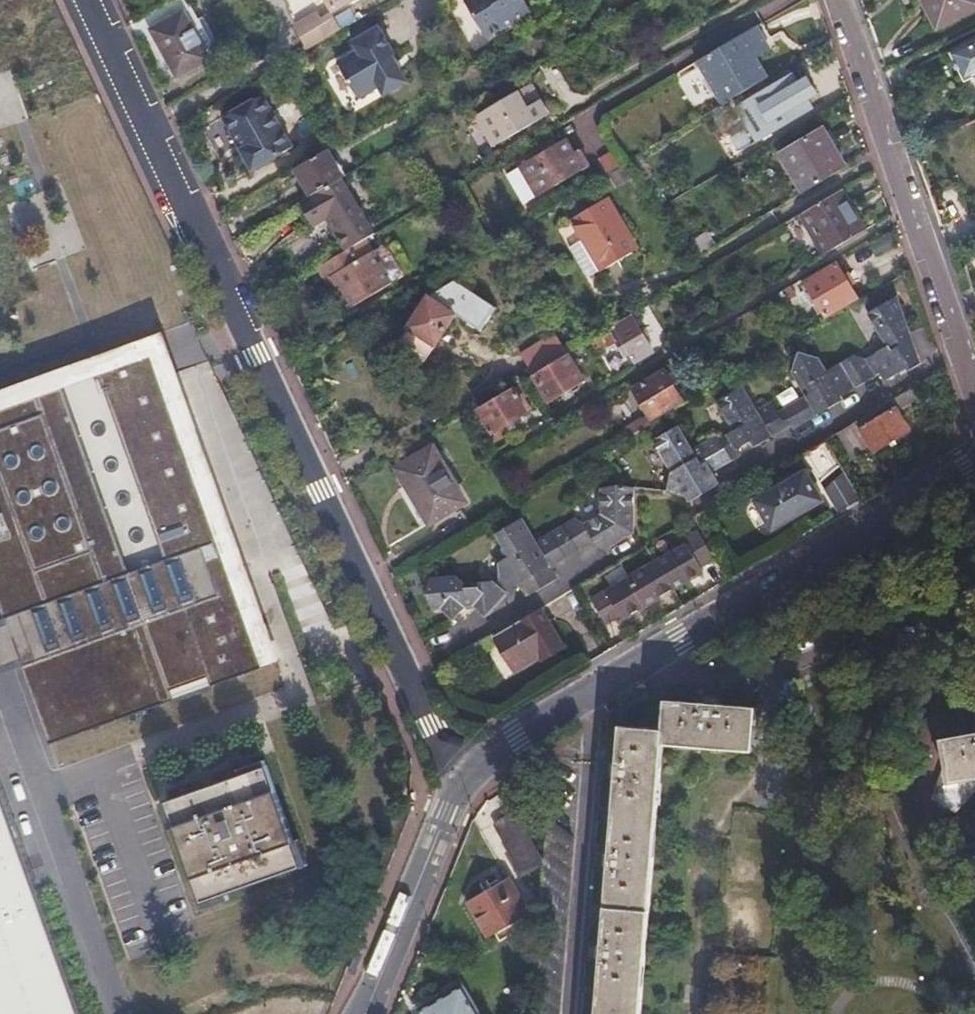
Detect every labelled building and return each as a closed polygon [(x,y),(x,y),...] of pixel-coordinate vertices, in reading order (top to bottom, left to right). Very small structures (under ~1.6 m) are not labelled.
[(145,19),(179,79),(209,61),(183,15),(187,13),(180,0),(177,0),(145,19)] [(334,11),(352,0),(328,0),(334,11)] [(488,36),(532,10),(527,0),(467,0),(488,36)] [(936,26),(974,6),(974,0),(923,0),(936,26)] [(334,11),(298,33),(305,50),(343,27),(334,11)] [(722,102),(766,76),(756,56),(777,44),(765,20),(698,59),(722,102)] [(359,46),(339,58),(360,95),(381,83),(386,92),(409,78),(401,63),(399,64),(393,53),(397,51),(381,22),(354,38),(359,46)] [(950,53),(965,80),(974,75),(974,41),(950,53)] [(753,97),(774,131),(811,110),(792,74),(753,97)] [(477,113),(495,143),(547,112),(529,82),(477,113)] [(265,89),(224,113),(255,166),(296,143),(265,89)] [(803,191),(844,166),(821,127),(781,151),(803,191)] [(537,179),(544,190),(581,168),(573,151),(564,156),(557,143),(519,163),(528,179),(533,177),(537,179)] [(342,176),(325,148),(293,168),(309,195),(340,176),(342,176)] [(340,176),(309,195),(307,196),(321,220),(328,217),(347,248),(369,235),(378,230),(340,176)] [(868,227),(844,187),(806,210),(829,250),(868,227)] [(639,248),(607,197),(572,218),(583,238),(570,245),(587,276),(600,268),(601,270),(639,248)] [(714,227),(681,246),(689,258),(721,240),(714,227)] [(396,280),(369,235),(347,248),(322,262),(330,275),(337,271),(346,286),(356,304),(396,280)] [(807,280),(826,314),(858,295),(838,262),(807,280)] [(339,291),(346,286),(337,271),(330,275),(339,291)] [(394,342),(421,359),(452,312),(479,330),(494,306),(452,278),(427,293),(394,342)] [(789,285),(773,295),(778,304),(795,295),(789,285)] [(688,492),(692,499),(708,489),(705,484),(720,475),(718,470),(745,454),(740,448),(762,435),(765,441),(794,425),(796,428),(848,398),(846,394),(885,372),(888,379),(911,366),(913,368),(923,362),(899,295),(870,311),(889,343),(868,355),(855,353),(829,369),(820,355),(801,351),(793,369),(808,393),(782,409),(775,399),(761,407),(746,384),(720,399),(736,426),(721,435),(719,432),(696,445),(682,422),(656,437),(676,470),(671,487),(688,492)] [(599,332),(588,339),(594,349),(606,343),(608,346),(614,342),(622,354),(627,352),(633,361),(650,351),(631,319),(602,336),(599,332)] [(532,372),(565,352),(558,339),(524,359),(532,372)] [(0,401),(0,604),(3,612),(21,662),(45,729),(270,649),(162,344),(0,401)] [(581,379),(565,352),(532,372),(548,399),(581,379)] [(633,389),(649,416),(679,399),(663,371),(633,389)] [(482,405),(496,429),(526,411),(512,387),(482,405)] [(913,388),(896,397),(902,407),(919,398),(913,388)] [(902,407),(896,397),(857,420),(871,445),(874,449),(913,428),(902,407)] [(857,420),(837,432),(851,456),(871,445),(857,420)] [(396,467),(429,521),(464,500),(432,445),(396,467)] [(772,530),(824,499),(806,469),(754,500),(772,530)] [(839,512),(861,499),(844,472),(826,490),(839,512)] [(446,606),(458,618),(471,605),(476,604),(490,614),(513,588),(519,586),(532,594),(546,587),(543,582),(557,575),(553,567),(606,538),(612,548),(636,534),(634,487),(622,475),(607,483),(607,510),(589,519),(582,514),(540,538),(527,515),(500,531),(513,553),(504,558),(500,578),(495,580),(492,576),(468,580),(462,572),(438,575),(430,592),(438,607),(446,606)] [(605,594),(585,606),(597,626),(616,614),(619,619),(704,569),(702,564),(714,557),(702,538),(673,555),(670,550),(602,590),(605,594)] [(565,648),(541,609),(494,637),(514,670),(539,655),(543,661),(565,648)] [(21,662),(3,612),(0,613),(0,669),(21,662)] [(661,743),(752,750),(755,706),(665,698),(662,728),(619,725),(595,1013),(638,1013),(661,743)] [(950,779),(974,775),(974,731),(944,737),(950,779)] [(168,799),(204,899),(305,863),(269,764),(168,799)] [(0,784),(0,1013),(82,1013),(0,784)] [(543,857),(517,809),(501,818),(501,823),(526,871),(542,861),(543,857)] [(559,1004),(554,1000),(561,989),(555,984),(561,972),(555,968),(562,956),(557,953),(565,941),(559,937),(566,925),(559,920),(566,910),(562,906),(568,895),(561,890),(568,880),(562,876),(568,865),(563,862),(570,850),(564,846),(571,836),(545,818),(543,857),(542,861),(532,1013),(553,1013),(559,1004)] [(471,902),(489,932),(528,909),(510,879),(471,902)] [(462,983),(459,976),(414,1002),(420,1013),(480,1013),(462,983)]
